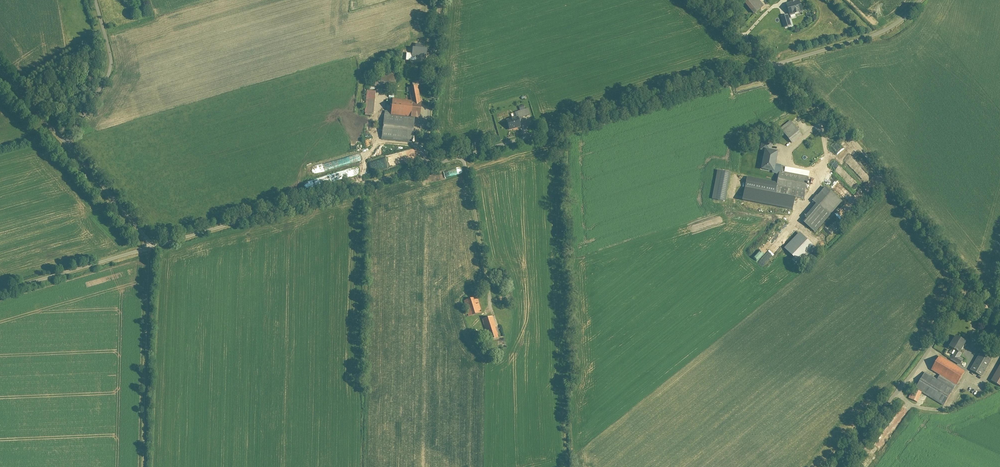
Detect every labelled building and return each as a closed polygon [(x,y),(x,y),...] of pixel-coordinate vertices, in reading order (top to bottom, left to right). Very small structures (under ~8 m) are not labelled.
[(762,0),(744,0),(755,12),(765,3),(762,0)] [(801,3),(787,6),(790,18),(804,14),(801,3)] [(789,17),(782,19),(785,31),(792,29),(789,17)] [(412,49),(411,56),(425,58),(426,50),(424,50),(424,46),(416,45),(415,49),(412,49)] [(428,70),(419,69),(419,77),(427,78),(428,70)] [(378,73),(376,86),(374,86),(373,91),(380,92),(381,88),(397,90),(398,76),(378,73)] [(414,102),(394,100),(393,114),(386,113),(384,138),(414,141),(416,119),(422,119),(423,103),(419,86),(410,88),(414,102)] [(363,113),(374,114),(377,92),(368,91),(367,103),(365,102),(363,113)] [(507,130),(520,127),(517,119),(529,115),(527,109),(514,113),(515,117),(504,121),(507,130)] [(791,142),(801,134),(792,123),(782,131),(791,142)] [(774,152),(758,149),(755,161),(760,162),(759,167),(768,168),(769,165),(771,171),(776,172),(773,191),(803,197),(807,167),(773,161),(774,152)] [(841,198),(824,183),(816,193),(811,189),(806,194),(813,201),(799,217),(813,230),(841,198)] [(799,231),(784,247),(799,262),(815,246),(799,231)] [(477,297),(464,302),(469,318),(483,314),(477,297)] [(492,317),(482,321),(489,341),(500,338),(492,317)] [(992,324),(986,321),(983,327),(989,330),(992,324)] [(959,352),(965,341),(956,336),(950,347),(953,348),(950,353),(953,355),(951,360),(960,365),(963,360),(959,357),(961,353),(959,352)] [(991,354),(979,347),(968,366),(981,373),(991,354)] [(915,388),(944,405),(964,371),(939,357),(931,370),(940,375),(937,380),(925,373),(915,388)] [(989,377),(999,384),(999,359),(989,377)] [(913,389),(909,399),(915,401),(919,391),(913,389)]
